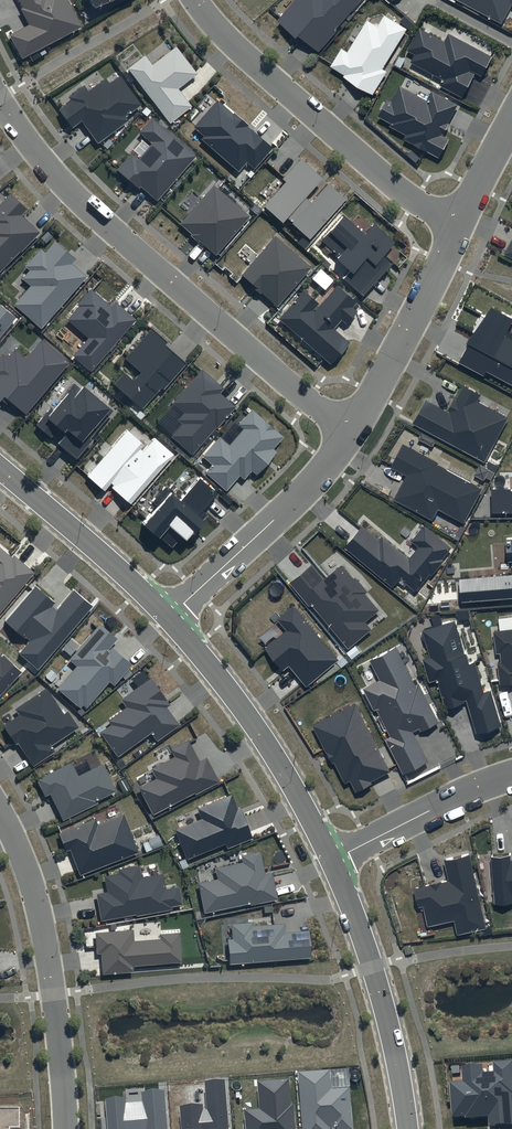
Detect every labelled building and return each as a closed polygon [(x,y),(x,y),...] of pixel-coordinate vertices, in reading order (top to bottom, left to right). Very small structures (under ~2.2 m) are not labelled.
[(22,4),(19,7),(27,22),(8,32),(20,55),(81,24),(68,0),(20,0),(22,4)] [(277,16),(316,49),(359,0),(291,0),(277,16)] [(500,19),(510,1),(511,2),(511,0),(466,0),(500,19)] [(405,26),(383,13),(377,23),(366,16),(346,49),(340,45),(327,65),(372,92),(386,69),(381,66),(405,26)] [(491,55),(448,32),(444,40),(417,26),(406,47),(414,51),(410,59),(442,76),(438,83),(461,95),(474,70),(481,73),(491,55)] [(144,53),(128,66),(169,120),(190,104),(177,86),(196,71),(175,44),(151,62),(144,53)] [(69,98),(58,106),(71,124),(81,117),(97,139),(126,118),(123,114),(139,103),(118,74),(108,82),(104,76),(87,89),(82,82),(66,94),(69,98)] [(455,103),(431,90),(426,99),(398,84),(390,100),(385,97),(377,112),(389,118),(387,123),(403,131),(399,137),(438,157),(449,137),(440,132),(455,103)] [(215,97),(191,124),(202,134),(200,136),(237,169),(246,159),(254,165),(271,146),(215,97)] [(195,154),(151,116),(138,130),(151,141),(137,156),(130,149),(115,166),(137,185),(140,183),(156,198),(195,154)] [(320,174),(299,156),(281,176),(284,179),(262,203),(281,220),(285,215),(308,236),(344,196),(327,181),(309,200),(302,194),(320,174)] [(248,214),(212,183),(179,222),(214,253),(248,214)] [(9,190),(0,199),(0,267),(18,249),(20,251),(40,231),(21,212),(26,207),(9,190)] [(363,232),(342,213),(327,228),(344,243),(334,255),(349,268),(342,275),(361,293),(383,268),(386,271),(391,261),(382,252),(393,240),(373,221),(363,232)] [(500,250),(511,256),(511,228),(500,250)] [(274,234),(240,272),(276,304),(310,266),(274,234)] [(73,257),(54,240),(45,250),(39,245),(23,263),(28,267),(21,275),(31,284),(14,302),(40,325),(84,275),(69,262),(73,257)] [(318,302),(302,288),(278,316),(330,360),(346,340),(331,327),(340,317),(345,321),(356,309),(351,305),(355,300),(336,283),(313,310),(312,309),(318,302)] [(110,304),(90,286),(76,302),(78,305),(68,317),(89,335),(73,353),(91,369),(136,317),(115,299),(110,304)] [(16,315),(0,302),(0,334),(16,315)] [(490,304),(460,359),(484,372),(486,367),(511,381),(511,336),(505,332),(511,320),(511,316),(490,304)] [(149,324),(122,356),(137,369),(132,376),(123,368),(113,380),(142,405),(160,384),(163,386),(185,361),(163,342),(166,339),(149,324)] [(41,339),(25,357),(14,348),(7,356),(1,352),(0,353),(0,397),(6,402),(8,398),(25,412),(67,361),(41,339)] [(223,387),(201,368),(171,401),(182,411),(176,418),(181,422),(171,433),(191,451),(214,425),(216,427),(235,405),(219,391),(223,387)] [(106,404),(81,382),(77,385),(72,381),(66,388),(65,386),(33,422),(49,435),(59,424),(61,427),(64,423),(70,428),(59,440),(75,454),(89,438),(82,432),(106,404)] [(481,393),(463,383),(448,409),(426,397),(413,420),(485,459),(508,415),(477,399),(481,393)] [(282,435),(251,408),(237,423),(243,427),(229,443),(219,434),(202,454),(212,463),(205,470),(226,489),(240,473),(244,477),(251,469),(256,473),(276,450),(272,447),(282,435)] [(144,442),(125,426),(85,473),(102,488),(109,480),(112,483),(111,485),(130,502),(172,452),(153,436),(142,449),(140,447),(144,442)] [(483,485),(402,442),(390,465),(407,473),(394,497),(432,517),(438,506),(464,520),(483,485)] [(214,491),(196,475),(178,496),(163,483),(148,499),(154,504),(141,519),(168,543),(185,525),(189,529),(204,511),(200,507),(214,491)] [(502,493),(502,488),(484,489),(484,512),(511,512),(511,493),(502,493)] [(451,546),(425,524),(412,539),(419,545),(409,556),(381,534),(379,537),(362,523),(344,545),(393,586),(400,577),(415,590),(430,572),(432,574),(444,559),(441,557),(451,546)] [(504,534),(506,561),(511,560),(511,533),(504,534)] [(0,547),(0,608),(33,571),(12,553),(10,555),(0,547)] [(353,576),(342,563),(324,578),(311,563),(290,580),(310,604),(312,602),(348,645),(370,627),(365,620),(378,609),(365,592),(369,589),(356,574),(353,576)] [(453,572),(455,600),(511,595),(511,567),(453,572)] [(36,586),(6,622),(30,643),(20,654),(39,670),(93,607),(74,590),(57,610),(52,606),(55,603),(36,586)] [(338,658),(294,604),(278,617),(287,629),(266,647),(284,668),(290,664),(306,684),(338,658)] [(434,624),(422,628),(430,654),(422,656),(429,681),(437,679),(445,707),(464,701),(463,699),(468,698),(477,730),(501,724),(491,689),(484,691),(475,661),(470,662),(467,650),(464,651),(455,618),(443,622),(440,611),(431,614),(434,624)] [(117,637),(99,622),(70,658),(77,664),(58,687),(81,705),(82,703),(86,707),(109,680),(113,684),(132,663),(111,646),(109,648),(108,647),(117,637)] [(493,629),(496,650),(501,650),(502,660),(497,661),(500,682),(511,680),(511,627),(493,629)] [(415,683),(396,645),(370,658),(380,678),(363,686),(374,708),(377,707),(392,735),(386,738),(404,772),(429,759),(413,729),(419,726),(421,730),(440,720),(420,681),(415,683)] [(22,672),(4,654),(0,658),(0,695),(22,672)] [(170,703),(150,676),(119,698),(125,706),(107,719),(111,723),(100,731),(117,755),(150,731),(156,739),(178,723),(166,706),(170,703)] [(63,713),(45,686),(13,708),(17,714),(2,724),(15,743),(18,741),(32,763),(53,749),(49,744),(77,726),(66,710),(63,713)] [(390,769),(356,702),(313,723),(333,762),(335,761),(346,781),(351,779),(357,791),(372,783),(370,779),(390,769)] [(199,758),(188,738),(169,748),(173,756),(151,767),(156,778),(139,787),(152,811),(193,790),(194,793),(219,780),(205,755),(199,758)] [(71,760),(35,778),(44,795),(49,792),(62,819),(98,802),(96,799),(115,789),(102,762),(77,774),(71,760)] [(231,792),(196,807),(200,817),(173,828),(186,858),(224,841),(227,847),(252,836),(239,806),(237,807),(231,792)] [(94,817),(58,831),(65,850),(70,847),(80,874),(138,851),(123,812),(97,822),(94,817)] [(259,851),(241,854),(242,861),(215,867),(217,878),(198,882),(204,911),(249,901),(250,904),(278,898),(272,871),(263,873),(259,851)] [(490,853),(494,902),(511,901),(511,893),(511,851),(490,853)] [(469,853),(444,858),(449,879),(415,887),(419,906),(423,905),(427,926),(455,919),(458,932),(486,926),(469,853)] [(119,872),(105,875),(108,891),(96,893),(101,919),(136,912),(137,915),(172,908),(171,905),(182,903),(179,885),(166,888),(163,872),(142,876),(140,863),(118,867),(119,872)] [(251,921),(230,923),(231,937),(226,937),(228,964),(310,956),(307,929),(284,931),(283,922),(251,925),(251,921)] [(133,927),(94,930),(96,952),(101,952),(103,971),(132,969),(131,964),(181,960),(179,930),(158,932),(158,937),(134,939),(133,927)] [(459,1065),(461,1079),(448,1080),(451,1117),(465,1115),(465,1117),(488,1116),(489,1126),(511,1124),(511,1094),(511,1061),(494,1062),(494,1072),(484,1073),(483,1063),(459,1065)] [(298,1074),(302,1128),(353,1128),(350,1090),(331,1091),(330,1072),(298,1074)] [(289,1078),(257,1081),(260,1109),(244,1110),(245,1128),(296,1128),(294,1104),(291,1104),(289,1078)] [(225,1080),(205,1081),(207,1110),(204,1110),(203,1103),(178,1105),(180,1128),(228,1128),(225,1080)] [(142,1092),(142,1101),(127,1102),(126,1097),(105,1098),(107,1128),(167,1128),(164,1091),(142,1092)] [(0,1107),(0,1128),(10,1128),(10,1127),(19,1126),(19,1107),(0,1107)]
